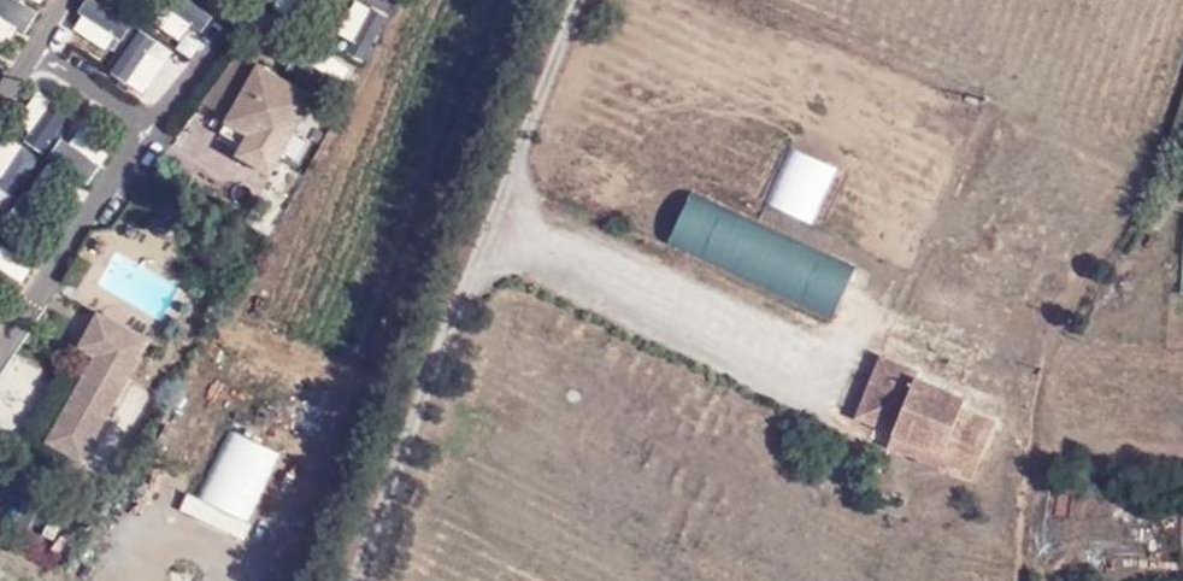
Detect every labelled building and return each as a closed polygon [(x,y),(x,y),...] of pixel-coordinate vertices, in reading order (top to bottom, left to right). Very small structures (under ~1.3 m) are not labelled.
[(38,0),(0,0),(0,14),(22,27),(38,0)] [(137,0),(117,0),(130,9),(137,0)] [(270,176),(312,97),(255,67),(212,147),(270,176)] [(837,168),(789,147),(764,205),(812,225),(837,168)] [(857,265),(690,189),(666,242),(833,317),(857,265)] [(154,342),(98,310),(77,348),(93,357),(45,442),(84,464),(154,342)] [(918,371),(879,357),(856,419),(892,433),(886,451),(974,484),(998,420),(962,407),(966,397),(916,378),(918,371)] [(280,454),(226,427),(192,496),(246,522),(280,454)]
